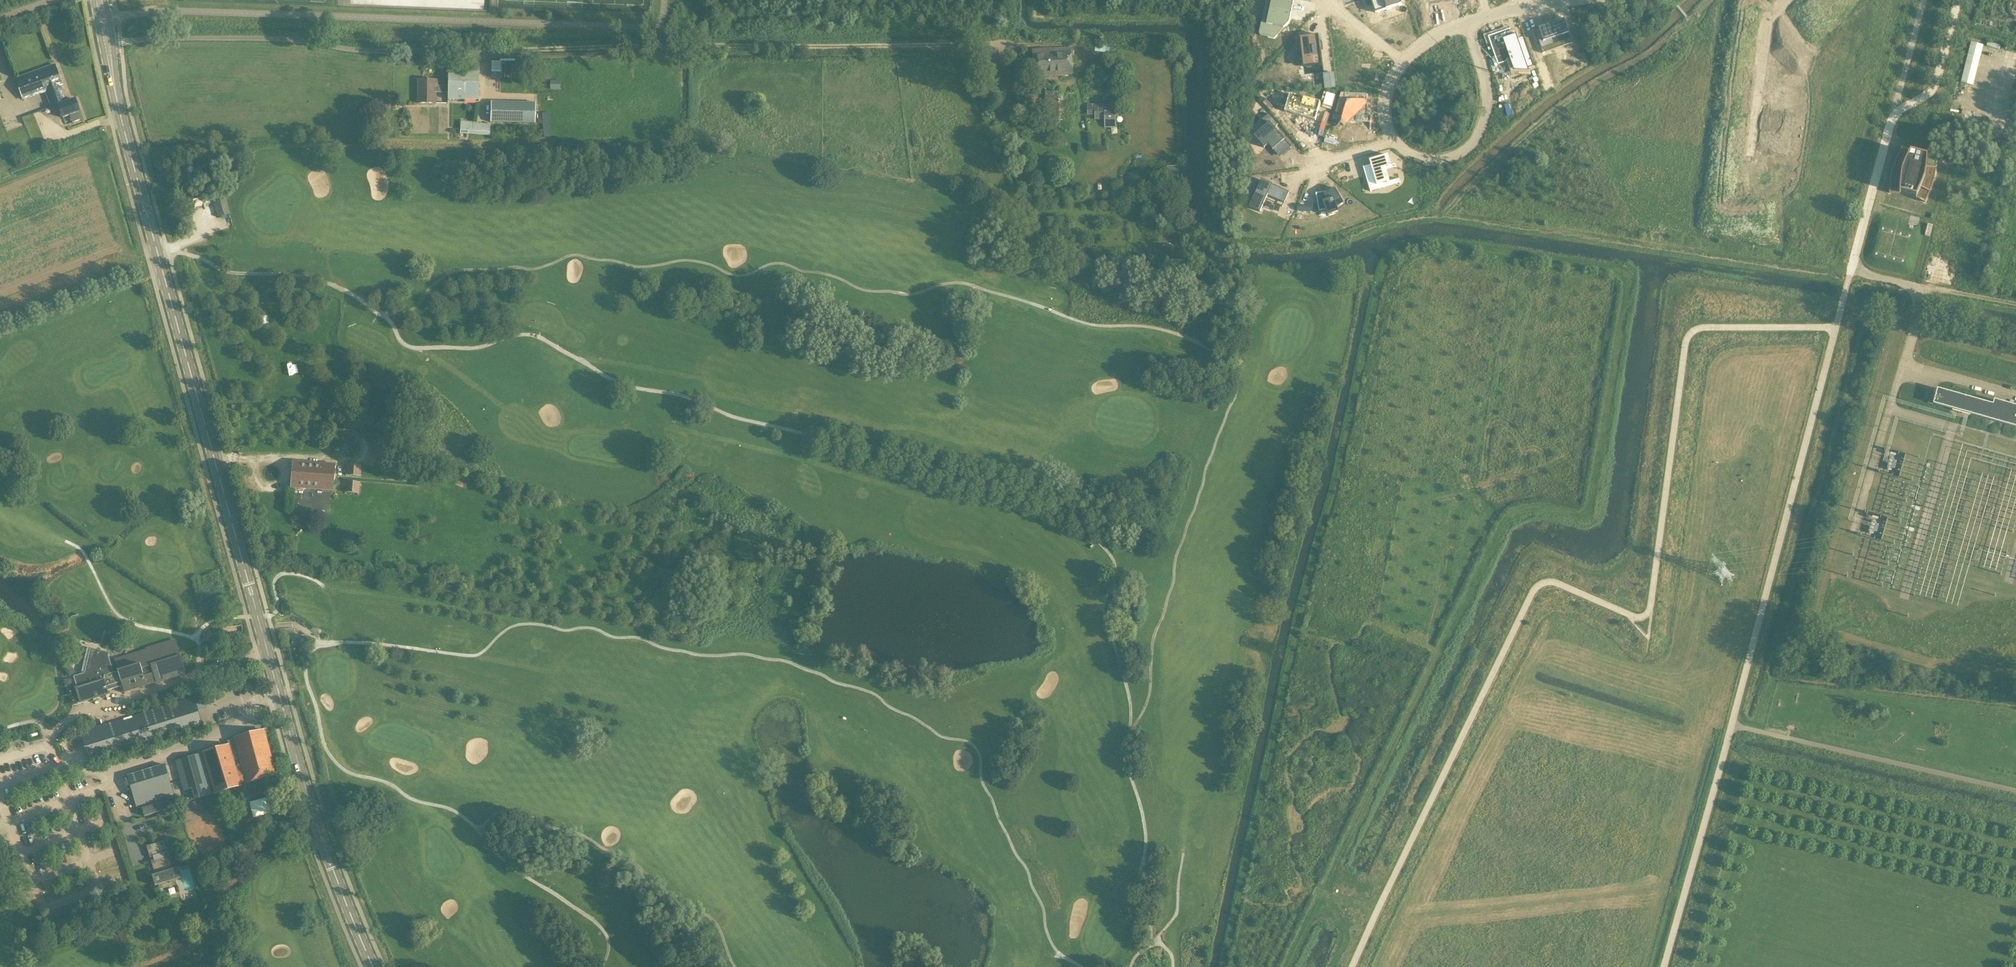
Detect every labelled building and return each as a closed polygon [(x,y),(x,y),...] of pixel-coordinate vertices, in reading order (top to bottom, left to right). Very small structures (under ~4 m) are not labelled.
[(1264,12),(1270,13),(1265,35),(1268,36),(1268,37),(1274,39),(1289,23),(1289,22),(1290,20),(1294,2),(1286,0),(1267,0),(1265,10),(1264,10),(1264,12)] [(1376,14),(1402,5),(1400,0),(1371,0),(1376,14)] [(1536,29),(1534,29),(1543,53),(1556,49),(1553,39),(1567,34),(1571,44),(1572,43),(1564,19),(1545,26),(1539,28),(1539,31),(1537,31),(1536,29)] [(1489,36),(1488,37),(1490,42),(1492,46),(1495,45),(1496,49),(1497,48),(1500,57),(1509,54),(1511,60),(1510,61),(1512,65),(1513,70),(1514,70),(1515,71),(1529,72),(1528,68),(1533,66),(1527,47),(1521,49),(1520,49),(1517,39),(1516,36),(1517,36),(1516,34),(1514,35),(1515,36),(1513,37),(1509,38),(1506,31),(1489,37),(1489,36)] [(1315,36),(1300,37),(1301,45),(1304,68),(1306,68),(1322,66),(1320,49),(1322,48),(1321,41),(1319,42),(1319,35),(1316,35),(1316,34),(1314,34),(1315,36)] [(1983,45),(1971,42),(1961,82),(1973,85),(1983,45)] [(1033,50),(1034,77),(1072,75),(1070,47),(1033,50)] [(501,78),(501,61),(491,61),(491,78),(501,78)] [(58,105),(66,102),(60,86),(62,85),(55,64),(15,79),(23,99),(46,91),(52,108),(58,105)] [(435,103),(435,93),(447,93),(447,100),(479,100),(479,66),(448,66),(447,85),(437,85),(437,80),(418,80),(418,103),(435,103)] [(1327,81),(1324,81),(1325,89),(1335,87),(1334,73),(1326,74),(1327,81)] [(560,81),(552,81),(552,89),(560,89),(560,81)] [(1106,88),(1106,101),(1119,101),(1119,88),(1106,88)] [(1045,91),(1045,104),(1045,120),(1060,121),(1060,104),(1058,104),(1058,91),(1045,91)] [(1000,93),(990,95),(992,104),(1002,101),(1000,93)] [(1327,93),(1323,105),(1331,107),(1335,95),(1327,93)] [(1347,103),(1338,134),(1350,122),(1355,122),(1358,114),(1371,114),(1371,100),(1367,100),(1367,93),(1341,93),(1338,103),(1347,103)] [(1290,94),(1284,112),(1315,121),(1321,103),(1290,94)] [(58,105),(52,108),(54,114),(60,112),(62,117),(70,114),(73,122),(81,119),(78,112),(80,111),(75,99),(66,102),(58,105)] [(491,101),(491,122),(534,123),(535,103),(491,101)] [(1088,103),(1088,114),(1095,114),(1095,119),(1105,119),(1105,126),(1116,127),(1116,104),(1088,103)] [(1266,125),(1254,136),(1264,148),(1268,144),(1277,155),(1281,152),(1282,154),(1290,148),(1291,147),(1274,128),(1278,124),(1269,113),(1262,120),(1266,125)] [(461,122),(460,133),(489,135),(490,124),(475,123),(475,122),(461,122)] [(1889,186),(1889,193),(1900,194),(1915,197),(1925,202),(1928,196),(1931,190),(1933,183),(1935,177),(1936,170),(1937,163),(1937,156),(1926,155),(1925,157),(1911,153),(1912,152),(1902,147),(1898,153),(1895,159),(1893,165),(1891,172),(1890,179),(1889,186)] [(1364,167),(1363,167),(1371,192),(1371,191),(1370,188),(1387,183),(1383,168),(1391,166),(1391,165),(1388,155),(1370,160),(1371,165),(1372,167),(1365,169),(1364,167)] [(1253,193),(1259,181),(1251,178),(1245,190),(1253,193)] [(1262,180),(1249,207),(1250,207),(1260,212),(1266,199),(1268,195),(1284,203),(1289,192),(1262,180)] [(1326,192),(1316,193),(1319,211),(1326,210),(1328,216),(1339,212),(1337,207),(1344,204),(1342,200),(1335,188),(1327,193),(1326,192)] [(217,217),(230,214),(226,198),(213,202),(217,217)] [(2002,403),(1995,401),(1994,406),(1938,390),(1934,403),(1955,409),(1967,412),(2015,426),(2015,407),(2002,403)] [(340,437),(335,445),(339,454),(349,454),(355,446),(350,437),(340,437)] [(390,441),(376,439),(374,450),(388,452),(390,441)] [(293,462),(291,487),(332,490),(334,464),(293,462)] [(347,464),(346,475),(360,476),(361,465),(347,464)] [(346,481),(345,492),(359,493),(359,482),(346,481)] [(1878,513),(1867,512),(1866,521),(1877,522),(1878,513)] [(154,679),(155,683),(185,673),(175,641),(114,660),(117,672),(112,673),(108,657),(109,653),(92,649),(87,672),(76,676),(79,687),(75,688),(79,703),(107,694),(106,691),(121,686),(123,692),(146,685),(145,682),(154,679)] [(197,710),(205,707),(201,695),(81,733),(89,761),(202,727),(197,710)] [(242,786),(240,782),(244,782),(244,783),(276,774),(264,730),(226,741),(228,745),(201,753),(214,794),(242,786)] [(195,799),(212,794),(200,753),(175,760),(183,791),(192,788),(195,799)] [(137,809),(175,797),(164,764),(127,776),(137,809)] [(144,816),(158,812),(171,808),(168,800),(142,808),(144,816)] [(605,842),(619,842),(619,828),(605,828),(605,842)] [(172,869),(168,855),(165,856),(164,853),(167,852),(163,841),(146,846),(150,857),(153,857),(154,860),(151,861),(155,874),(152,875),(155,886),(158,885),(160,889),(177,884),(175,879),(181,877),(178,867),(172,869)]
